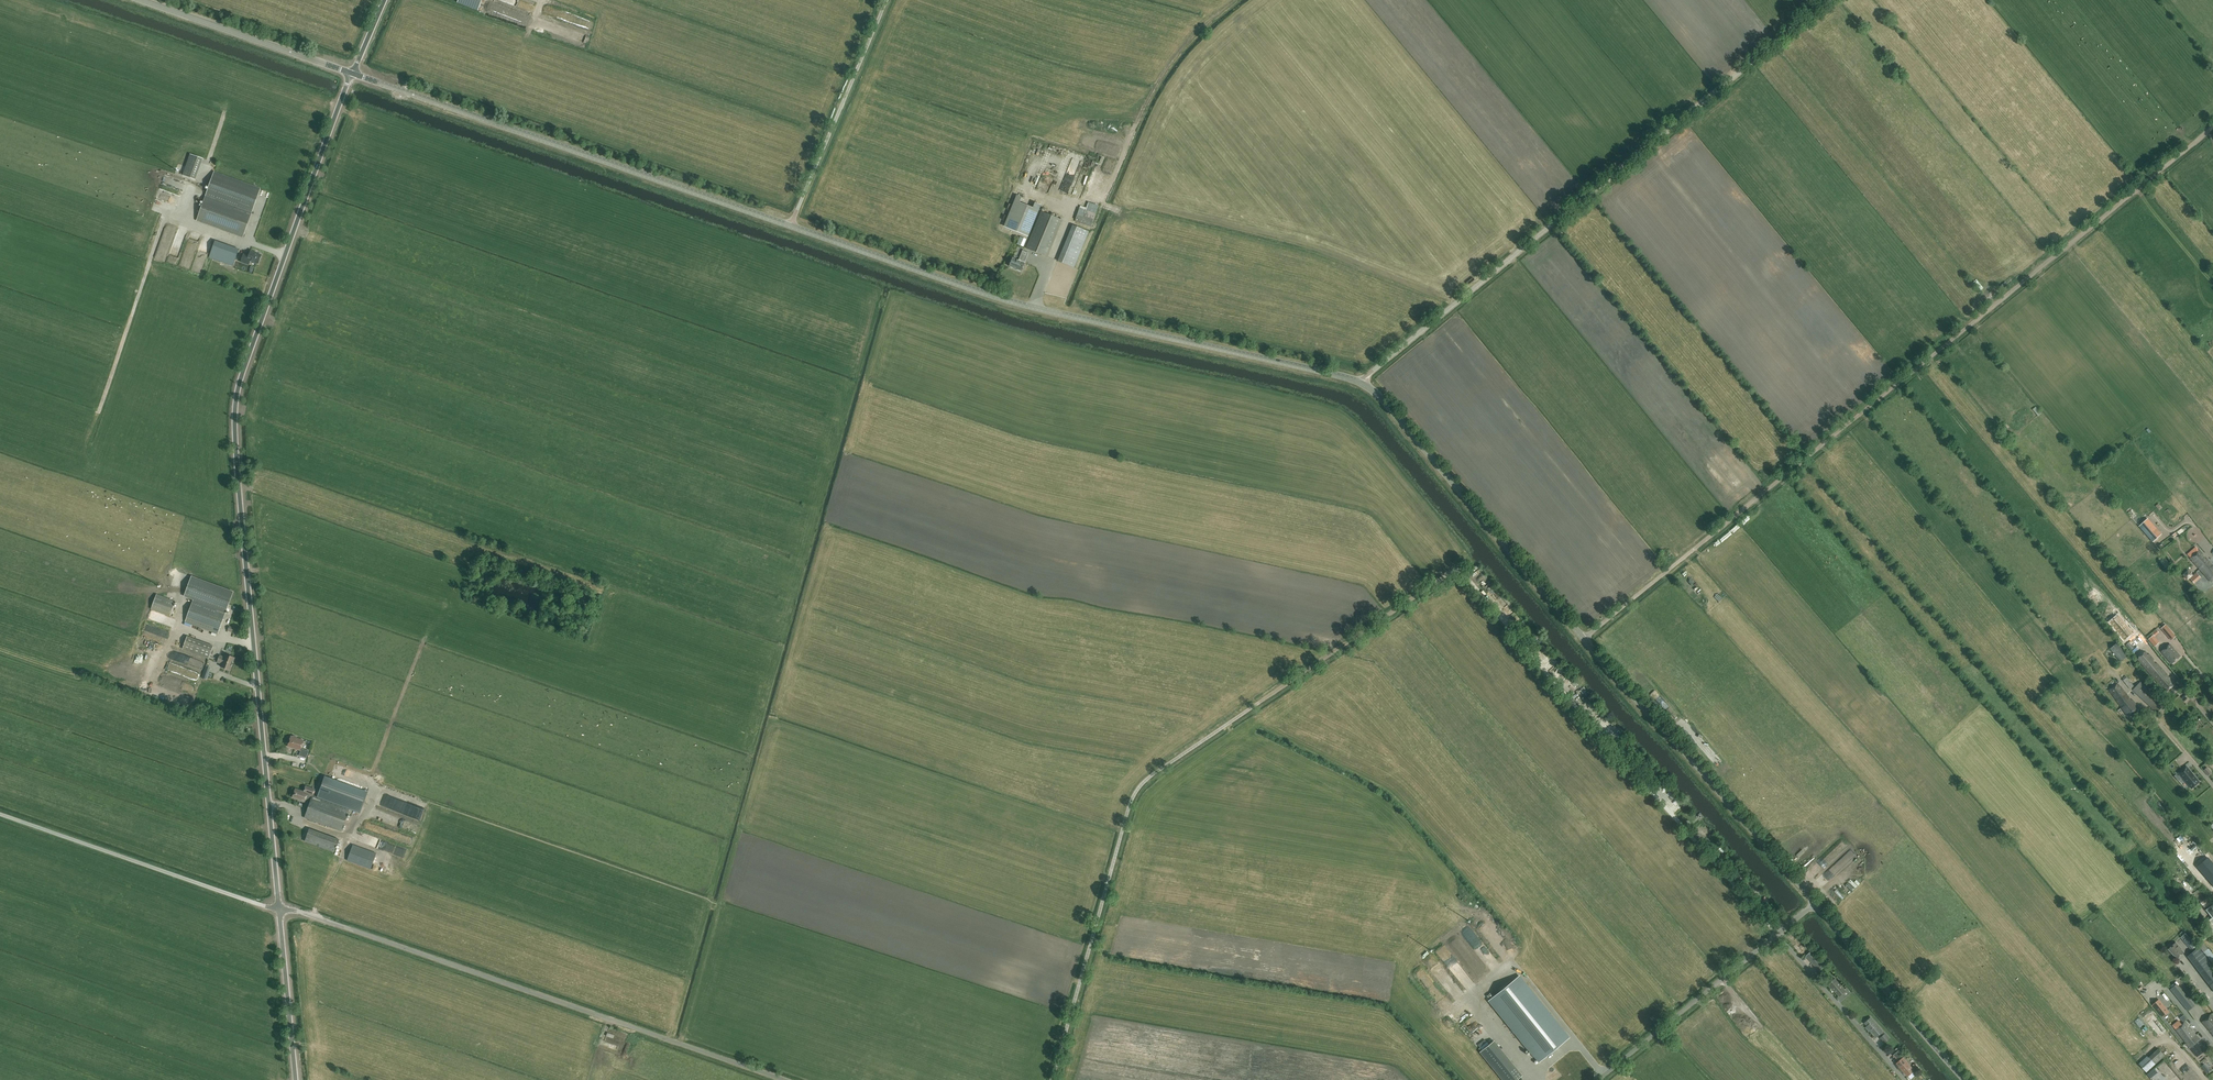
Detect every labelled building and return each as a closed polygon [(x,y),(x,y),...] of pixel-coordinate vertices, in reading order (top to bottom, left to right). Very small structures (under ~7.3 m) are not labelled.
[(457,2),(479,10),(482,0),(458,0),(457,2)] [(1666,146),(1674,156),(1691,142),(1685,135),(1681,138),(1679,136),(1666,146)] [(1067,170),(1059,189),(1068,193),(1075,173),(1067,170)] [(260,188),(214,171),(197,220),(243,237),(260,188)] [(168,209),(174,212),(185,183),(179,181),(168,209)] [(1035,202),(1033,208),(1021,203),(1023,198),(1018,196),(1005,226),(1028,236),(1038,210),(1040,205),(1035,202)] [(1089,203),(1086,202),(1084,207),(1081,206),(1080,208),(1075,222),(1091,227),(1096,214),(1098,206),(1089,202),(1089,203)] [(1047,257),(1062,220),(1041,211),(1026,248),(1047,257)] [(1073,224),(1058,261),(1074,267),(1089,231),(1073,224)] [(200,236),(197,247),(199,248),(197,253),(206,256),(211,240),(200,236)] [(1020,236),(1017,244),(1023,246),(1027,239),(1020,236)] [(234,261),(239,249),(235,248),(225,244),(221,257),(231,260),(234,261)] [(163,260),(167,249),(158,246),(154,257),(163,260)] [(1024,263),(1028,253),(1023,250),(1019,260),(1013,258),(1010,266),(1022,271),(1025,263),(1024,263)] [(258,263),(261,255),(250,251),(248,256),(243,254),(241,261),(249,264),(250,260),(254,262),(254,263),(254,264),(256,264),(257,264),(257,263),(258,263)] [(2035,408),(2032,410),(2037,417),(2040,414),(2035,408)] [(2160,535),(2146,520),(2140,526),(2153,541),(2160,535)] [(2207,559),(2206,559),(2203,557),(2204,555),(2200,550),(2199,551),(2196,547),(2188,554),(2191,558),(2190,558),(2200,569),(2209,561),(2207,559)] [(2158,559),(2166,568),(2170,564),(2163,556),(2158,559)] [(2212,580),(2212,566),(2209,561),(2200,569),(2211,582),(2212,580)] [(2194,585),(2201,579),(2196,573),(2189,579),(2194,585)] [(1673,578),(1680,586),(1685,582),(1677,574),(1673,578)] [(184,596),(194,600),(186,621),(218,633),(233,592),(191,576),(184,596)] [(170,616),(175,601),(157,594),(151,609),(170,616)] [(2109,624),(2124,641),(2131,635),(2128,632),(2128,631),(2117,618),(2109,624)] [(2172,639),(2176,636),(2166,624),(2162,627),(2172,639)] [(2153,635),(2148,639),(2155,646),(2160,642),(2153,635)] [(209,658),(213,646),(187,636),(183,649),(209,658)] [(2126,645),(2131,651),(2134,648),(2129,642),(2126,645)] [(2120,662),(2127,656),(2117,643),(2110,649),(2120,662)] [(2172,664),(2180,657),(2174,650),(2175,649),(2170,644),(2163,650),(2161,652),(2172,664)] [(2145,653),(2142,650),(2137,654),(2139,657),(2137,659),(2166,692),(2175,684),(2170,678),(2169,678),(2167,674),(2164,670),(2157,663),(2155,664),(2153,661),(2154,659),(2150,654),(2148,655),(2146,652),(2145,653)] [(218,659),(232,664),(235,657),(225,654),(224,657),(220,655),(218,659)] [(232,664),(218,659),(217,662),(222,664),(221,666),(230,670),(232,664)] [(2130,689),(2134,686),(2127,677),(2123,680),(2130,689)] [(2157,713),(2164,705),(2140,682),(2133,690),(2157,713)] [(2131,700),(2129,697),(2127,695),(2118,684),(2109,690),(2127,716),(2128,717),(2140,709),(2133,700),(2131,700)] [(297,737),(296,736),(293,735),(292,736),(291,736),(288,746),(301,750),(299,755),(306,758),(309,751),(301,748),(303,740),(297,738),(297,737)] [(2186,766),(2184,768),(2178,773),(2192,789),(2200,782),(2196,778),(2195,779),(2193,776),(2194,775),(2189,769),(2186,766)] [(2203,771),(2207,777),(2211,774),(2207,768),(2203,771)] [(316,797),(312,795),(315,789),(305,786),(303,791),(295,788),(292,797),(301,800),(301,801),(304,802),(305,800),(310,802),(304,817),(341,831),(349,809),(360,813),(367,792),(324,776),(316,797)] [(309,828),(307,833),(305,841),(333,852),(338,839),(309,828)] [(370,869),(376,853),(352,844),(347,860),(370,869)] [(389,845),(387,853),(400,857),(403,849),(389,845)] [(2200,888),(2193,893),(2206,910),(2212,917),(2208,920),(2212,925),(2212,924),(2212,904),(2212,905),(2200,888)] [(2188,936),(2183,940),(2192,952),(2187,956),(2210,985),(2210,986),(2212,990),(2212,966),(2199,947),(2198,947),(2188,936)] [(2178,958),(2184,952),(2181,949),(2181,948),(2176,942),(2168,949),(2174,955),(2175,955),(2178,958)] [(1820,971),(1825,966),(1811,951),(1807,955),(1820,971)] [(1520,975),(1489,1000),(1540,1063),(1570,1037),(1520,975)] [(1845,989),(1835,979),(1828,985),(1831,988),(1832,988),(1839,996),(1841,995),(1844,998),(1851,993),(1847,987),(1845,989)] [(2157,996),(2167,1008),(2173,1004),(2175,1007),(2177,1006),(2190,1022),(2188,1024),(2195,1033),(2200,1029),(2187,1012),(2191,1009),(2181,996),(2182,995),(2175,986),(2170,990),(2168,987),(2166,989),(2165,989),(2157,996)] [(2169,1011),(2159,1000),(2153,1005),(2162,1016),(2169,1011)] [(2210,1014),(2201,1022),(2212,1035),(2212,1017),(2210,1014)] [(1474,1016),(1464,1023),(1469,1031),(1479,1024),(1474,1016)] [(1883,1031),(1871,1018),(1865,1023),(1867,1026),(1866,1027),(1869,1031),(1869,1030),(1876,1037),(1879,1034),(1882,1037),(1880,1038),(1884,1043),(1890,1038),(1885,1033),(1885,1034),(1883,1031)] [(2187,1042),(2196,1035),(2190,1028),(2189,1029),(2187,1026),(2189,1025),(2185,1021),(2184,1022),(2181,1024),(2179,1020),(2172,1025),(2175,1029),(2187,1042)] [(2159,1037),(2165,1031),(2157,1022),(2150,1027),(2159,1037)] [(2196,1035),(2187,1042),(2186,1043),(2197,1056),(2206,1048),(2201,1042),(2196,1035)] [(1480,1053),(1502,1079),(1517,1079),(1521,1077),(1494,1042),(1480,1053)] [(2147,1057),(2140,1064),(2147,1071),(2155,1063),(2155,1064),(2165,1056),(2158,1048),(2148,1058),(2147,1057)] [(1908,1076),(1914,1071),(1903,1058),(1896,1063),(1908,1076)]
